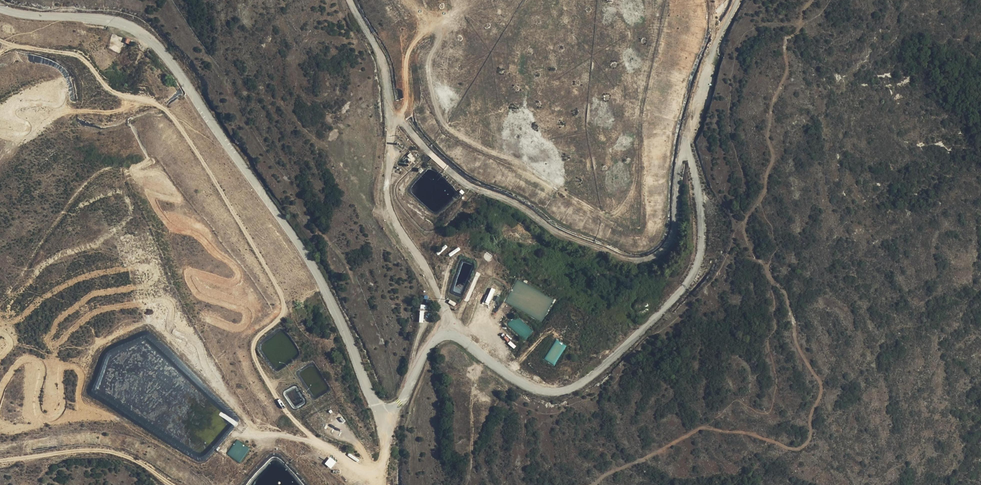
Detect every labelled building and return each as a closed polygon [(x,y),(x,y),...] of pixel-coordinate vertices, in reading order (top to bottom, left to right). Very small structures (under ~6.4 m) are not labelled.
[(411,152),(407,155),(412,162),(415,159),(411,152)] [(438,254),(448,248),(446,245),(436,251),(438,254)] [(505,303),(537,317),(538,312),(546,316),(554,297),(516,280),(505,303)] [(490,305),(494,289),(491,288),(489,292),(486,291),(483,303),(490,305)] [(507,325),(525,340),(533,330),(518,318),(515,321),(513,319),(507,325)] [(555,339),(544,360),(555,365),(566,345),(555,339)] [(280,399),(277,401),(283,408),(285,406),(280,399)] [(227,454),(239,463),(249,449),(237,440),(227,454)] [(349,453),(347,455),(357,462),(359,459),(349,453)] [(330,457),(324,464),(331,469),(336,462),(330,457)]
